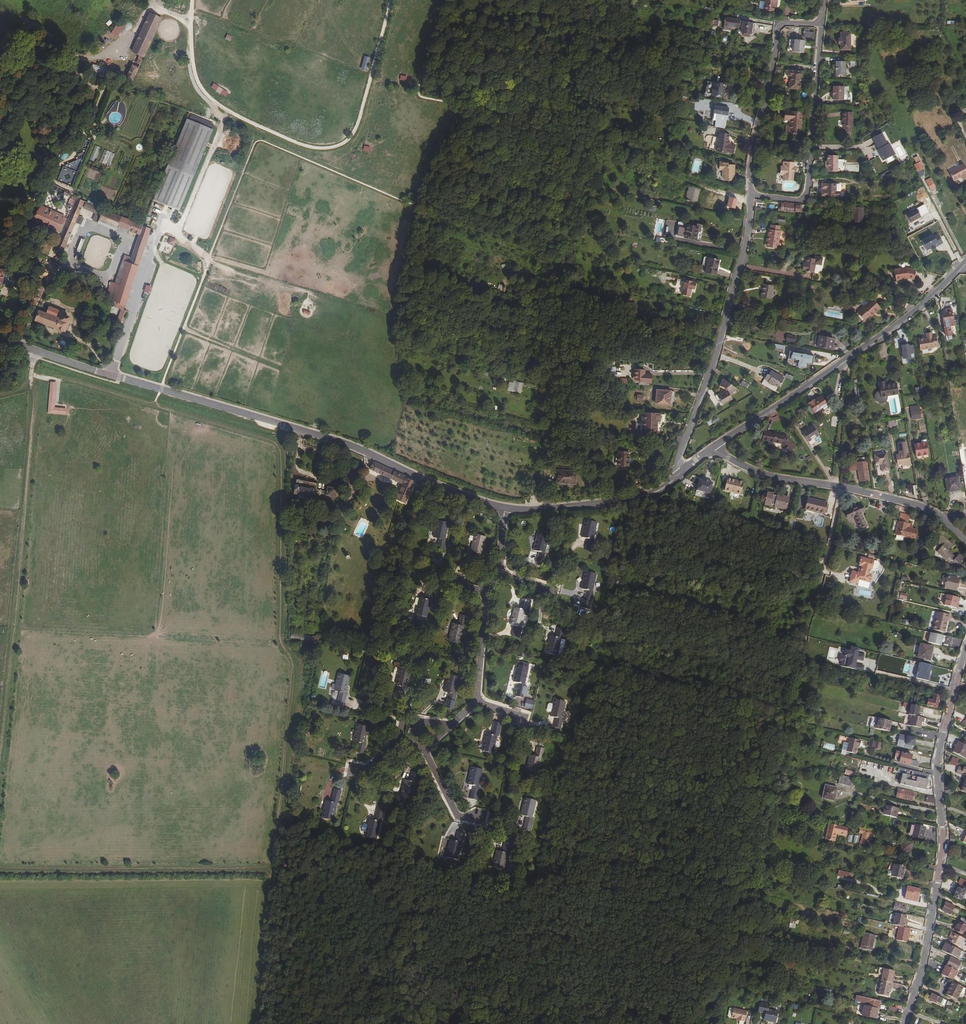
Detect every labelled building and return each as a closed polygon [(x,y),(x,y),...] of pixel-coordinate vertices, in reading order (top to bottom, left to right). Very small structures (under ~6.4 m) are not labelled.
[(764,10),(774,12),(774,7),(775,4),(777,4),(778,0),(765,0),(765,2),(760,1),(759,9),(764,9),(764,10)] [(132,2),(128,8),(132,11),(137,6),(132,2)] [(139,64),(160,17),(148,11),(131,51),(138,54),(135,62),(139,64)] [(740,21),(725,18),(723,30),(731,31),(731,28),(734,29),(735,27),(739,27),(739,26),(740,21)] [(754,34),(755,24),(743,22),(744,21),(740,21),(739,26),(742,26),(741,33),(744,33),(750,34),(754,34)] [(115,23),(111,34),(118,37),(122,26),(115,23)] [(804,31),(803,37),(814,38),(814,32),(809,32),(810,29),(805,29),(804,31)] [(840,50),(850,50),(850,33),(840,33),(840,39),(838,39),(838,44),(840,44),(840,50)] [(795,40),(794,52),(804,53),(805,41),(795,40)] [(663,70),(670,73),(672,64),(665,62),(663,70)] [(845,62),(835,62),(835,74),(845,74),(845,62)] [(131,82),(138,67),(130,64),(124,78),(131,82)] [(791,76),(790,82),(789,82),(788,89),(795,89),(800,89),(801,83),(800,83),(800,77),(801,77),(802,72),(788,71),(787,76),(791,76)] [(105,73),(103,78),(122,87),(125,81),(105,73)] [(724,88),(727,89),(728,85),(713,82),(713,87),(714,87),(713,90),(725,92),(725,91),(724,91),(724,88)] [(226,96),(228,92),(213,84),(210,88),(226,96)] [(834,90),(834,96),(833,96),(833,100),(843,100),(844,87),(833,86),(833,90),(834,90)] [(716,121),(727,123),(728,118),(726,118),(727,114),(728,114),(729,108),(718,106),(716,121)] [(120,109),(121,109),(106,115),(110,125),(126,119),(122,108),(120,109)] [(790,134),(800,135),(802,113),(786,112),(785,120),(791,120),(790,134)] [(844,116),(843,116),(843,121),(844,121),(844,127),(846,127),(852,127),(853,127),(853,112),(844,112),(844,116)] [(187,117),(153,201),(179,211),(214,128),(187,117)] [(719,138),(715,137),(712,150),(727,153),(727,152),(732,153),(733,145),(729,145),(727,144),(728,140),(729,135),(720,133),(719,138)] [(882,161),(895,154),(889,143),(887,144),(882,133),(872,138),(878,149),(877,149),(882,161)] [(74,185),(89,141),(84,140),(76,164),(65,160),(58,180),(74,185)] [(101,146),(96,158),(107,163),(112,151),(101,146)] [(828,164),(827,171),(837,171),(837,168),(842,168),(842,163),(844,163),(844,160),(838,160),(838,156),(827,156),(827,164),(828,164)] [(914,165),(920,176),(924,174),(921,170),(924,168),(917,156),(916,157),(914,158),(917,164),(914,165)] [(780,173),(783,173),(783,175),(783,180),(793,181),(795,163),(783,162),(783,166),(780,166),(780,173)] [(723,163),(720,163),(720,169),(723,169),(722,177),(724,179),(735,179),(735,176),(734,176),(734,165),(728,165),(723,165),(723,163)] [(964,164),(949,172),(954,180),(961,176),(962,180),(965,178),(965,168),(964,164)] [(931,190),(936,187),(931,178),(926,181),(931,190)] [(836,192),(836,184),(822,184),(821,189),(826,189),(825,191),(821,191),(821,196),(825,196),(840,197),(840,192),(836,192)] [(689,186),(686,200),(696,202),(700,189),(689,186)] [(924,202),(930,199),(926,190),(919,194),(924,202)] [(740,201),(742,194),(727,191),(726,198),(740,201)] [(47,193),(42,204),(54,209),(58,197),(47,193)] [(83,198),(76,195),(59,248),(66,250),(83,198)] [(104,207),(86,199),(84,204),(98,210),(94,218),(98,220),(104,207)] [(154,216),(158,203),(155,202),(150,215),(154,216)] [(916,209),(906,214),(911,222),(928,212),(924,203),(915,208),(916,209)] [(66,216),(42,206),(36,219),(60,229),(66,216)] [(104,207),(98,220),(114,226),(115,223),(126,227),(130,217),(104,207)] [(852,207),(852,222),(863,223),(863,207),(852,207)] [(140,222),(130,218),(126,227),(146,234),(149,222),(141,219),(140,222)] [(685,228),(686,225),(686,223),(678,222),(676,237),(683,238),(684,237),(677,236),(679,226),(685,228)] [(697,227),(686,225),(685,228),(679,226),(677,236),(684,237),(696,239),(698,232),(700,232),(702,225),(697,224),(697,227)] [(465,226),(461,235),(464,236),(464,234),(467,235),(470,229),(467,228),(468,227),(465,226)] [(767,246),(778,248),(779,231),(778,230),(770,230),(769,230),(767,246)] [(138,262),(146,234),(137,231),(129,259),(138,262)] [(926,251),(943,243),(937,232),(921,240),(926,251)] [(166,240),(163,239),(159,250),(170,254),(175,239),(167,236),(166,240)] [(708,257),(705,273),(716,275),(719,259),(708,257)] [(814,259),(806,258),(805,263),(805,264),(804,264),(803,270),(813,272),(815,265),(821,266),(822,258),(815,257),(814,259)] [(126,303),(138,262),(124,258),(112,299),(113,300),(126,303)] [(896,281),(902,280),(902,279),(906,278),(914,279),(916,270),(907,268),(900,269),(900,268),(894,269),(896,281)] [(695,282),(677,278),(674,293),(690,296),(691,289),(694,289),(695,282)] [(105,293),(96,283),(93,287),(102,296),(105,293)] [(761,297),(771,299),(773,286),(763,284),(761,297)] [(861,304),(863,306),(862,307),(863,308),(857,313),(864,320),(863,321),(865,323),(867,321),(866,319),(870,315),(871,316),(880,308),(872,298),(869,301),(866,299),(865,298),(863,299),(861,301),(861,302),(861,304)] [(65,307),(54,302),(51,311),(61,315),(65,307)] [(125,309),(121,308),(117,323),(121,324),(123,324),(126,309),(125,309)] [(952,334),(950,322),(954,322),(952,308),(945,309),(946,311),(942,311),(945,335),(952,334)] [(41,309),(37,319),(46,323),(46,325),(49,327),(50,325),(56,328),(55,330),(58,331),(59,329),(66,332),(71,322),(69,322),(71,318),(65,316),(64,319),(60,317),(61,315),(51,311),(50,313),(41,309)] [(918,339),(920,350),(934,348),(934,347),(937,346),(936,335),(932,335),(931,332),(926,333),(926,338),(918,339)] [(819,336),(817,347),(832,350),(834,339),(819,336)] [(910,354),(915,353),(914,345),(909,345),(908,344),(905,344),(905,342),(900,342),(901,352),(902,352),(903,359),(911,358),(910,354)] [(814,356),(793,352),(791,365),(797,366),(805,368),(806,361),(813,362),(814,356)] [(635,369),(634,380),(639,380),(639,382),(651,383),(651,374),(644,374),(645,370),(635,369)] [(768,375),(767,374),(764,379),(768,381),(768,382),(773,386),(774,385),(778,387),(783,378),(779,375),(778,376),(774,373),(775,373),(771,370),(768,375)] [(551,382),(537,378),(536,384),(550,388),(551,382)] [(726,388),(727,391),(718,396),(722,405),(732,399),(729,394),(738,389),(723,379),(720,386),(726,388)] [(746,388),(749,384),(743,380),(740,384),(746,388)] [(878,382),(880,391),(879,391),(878,392),(877,392),(876,393),(875,394),(875,396),(875,398),(875,399),(876,401),(877,402),(878,403),(880,403),(881,403),(883,403),(885,402),(886,401),(887,399),(887,397),(887,396),(898,394),(896,383),(885,385),(884,381),(878,382)] [(57,383),(50,382),(48,414),(66,415),(66,409),(55,408),(57,383)] [(520,391),(522,383),(514,382),(513,387),(512,389),(520,391)] [(656,404),(669,405),(670,391),(657,390),(656,404)] [(813,401),(813,400),(808,403),(815,412),(827,404),(821,396),(813,401)] [(797,411),(802,418),(807,415),(802,408),(797,411)] [(656,433),(656,432),(657,421),(660,421),(660,414),(644,413),(644,419),(641,419),(640,431),(656,433)] [(789,423),(793,420),(788,413),(784,415),(789,423)] [(812,424),(802,432),(808,442),(819,435),(817,432),(820,431),(815,423),(812,425),(812,424)] [(762,440),(781,444),(789,452),(795,446),(786,436),(764,431),(762,440)] [(912,444),(914,456),(926,454),(924,440),(920,441),(920,443),(912,444)] [(896,455),(898,463),(902,462),(903,463),(910,462),(909,453),(907,453),(906,442),(898,443),(900,454),(896,455)] [(617,466),(628,467),(629,455),(627,455),(627,451),(618,451),(617,466)] [(889,470),(886,453),(874,454),(876,464),(878,463),(881,465),(882,471),(889,470)] [(869,480),(866,461),(857,463),(856,460),(849,461),(850,470),(857,469),(859,481),(869,480)] [(404,503),(414,482),(374,464),(370,469),(402,485),(398,493),(396,493),(394,499),(404,503)] [(558,482),(575,484),(575,472),(558,471),(558,482)] [(346,473),(344,486),(352,487),(353,474),(346,473)] [(958,477),(945,479),(947,492),(960,490),(958,477)] [(316,483),(296,479),(294,493),(298,494),(309,496),(314,497),(316,483)] [(724,491),(741,494),(743,483),(735,481),(727,479),(724,491)] [(712,483),(698,480),(696,491),(709,494),(712,483)] [(333,497),(335,488),(327,487),(325,495),(333,497)] [(774,494),(767,493),(767,495),(766,495),(765,495),(764,495),(762,496),(762,498),(762,499),(762,500),(763,501),(763,502),(765,503),(764,505),(778,509),(779,507),(786,509),(788,498),(776,495),(776,496),(773,496),(774,494)] [(808,498),(805,510),(824,514),(827,503),(808,498)] [(860,529),(867,526),(861,514),(858,507),(845,513),(848,519),(854,517),(860,529)] [(908,524),(910,515),(906,514),(904,523),(899,521),(896,535),(915,539),(916,530),(912,529),(912,527),(910,526),(910,524),(908,524)] [(444,539),(448,522),(437,520),(433,537),(438,538),(437,546),(444,547),(446,540),(444,539)] [(596,523),(585,520),(581,538),(587,539),(585,545),(592,547),(594,540),(593,540),(596,523)] [(548,536),(537,533),(533,551),(539,552),(537,558),(536,562),(543,563),(544,560),(546,553),(544,553),(546,548),(548,536)] [(486,536),(474,534),(470,551),(476,552),(474,559),(481,560),(483,554),(482,553),(486,536)] [(947,551),(952,545),(942,536),(937,542),(942,547),(937,552),(951,564),(949,566),(954,570),(964,559),(959,555),(956,558),(947,551)] [(877,562),(861,557),(859,566),(860,566),(858,573),(852,571),(849,582),(857,584),(858,580),(870,583),(872,575),(870,574),(871,570),(875,571),(879,569),(880,564),(877,562)] [(596,574),(585,572),(581,589),(586,590),(585,597),(592,598),(593,592),(592,591),(596,574)] [(948,576),(945,588),(955,591),(958,578),(948,576)] [(431,600),(433,593),(426,591),(424,598),(416,596),(412,613),(413,614),(413,615),(409,614),(407,622),(424,625),(430,600),(431,600)] [(899,598),(906,600),(908,594),(900,592),(899,598)] [(959,598),(947,595),(944,606),(955,608),(957,601),(958,602),(959,598)] [(522,599),(519,609),(514,608),(510,625),(514,626),(512,633),(520,635),(522,628),(521,627),(524,615),(528,616),(529,611),(528,611),(531,601),(522,599)] [(937,612),(933,630),(944,633),(948,620),(949,620),(950,615),(937,612)] [(448,641),(459,643),(463,626),(465,626),(467,617),(460,615),(459,618),(458,625),(452,623),(448,641)] [(546,653),(557,656),(561,639),(562,639),(563,632),(556,631),(555,637),(550,636),(546,653)] [(291,633),(290,638),(312,642),(313,636),(291,633)] [(928,643),(939,646),(941,641),(942,641),(943,636),(930,633),(928,643)] [(562,639),(561,639),(557,656),(561,657),(565,640),(562,639)] [(933,647),(920,644),(917,658),(930,661),(933,647)] [(864,661),(865,655),(861,654),(862,649),(856,648),(855,653),(848,651),(847,657),(843,656),(842,661),(845,662),(843,667),(866,672),(867,667),(858,665),(859,660),(864,661)] [(916,679),(939,684),(940,678),(929,676),(930,672),(929,671),(930,665),(921,663),(919,673),(917,673),(916,679)] [(528,667),(517,665),(513,682),(519,683),(516,694),(523,695),(526,685),(525,684),(528,667)] [(411,670),(400,667),(396,685),(401,686),(399,696),(406,697),(407,694),(408,687),(407,687),(411,670)] [(345,693),(349,676),(338,673),(334,690),(339,692),(338,698),(345,700),(346,693),(345,693)] [(459,677),(447,674),(444,692),(449,693),(448,699),(455,701),(456,694),(455,694),(459,677)] [(937,708),(939,696),(934,694),(933,701),(928,700),(927,706),(937,708)] [(565,702),(554,699),(550,717),(556,718),(554,727),(561,729),(563,719),(561,719),(565,702)] [(534,703),(527,701),(525,708),(532,710),(534,703)] [(920,706),(911,704),(908,715),(911,715),(917,717),(920,706)] [(815,715),(822,716),(824,706),(817,705),(815,715)] [(917,717),(911,715),(909,722),(912,722),(911,726),(921,728),(921,725),(920,725),(921,722),(925,723),(926,719),(917,717)] [(889,726),(890,721),(877,718),(875,729),(889,732),(890,727),(889,726)] [(482,751),(493,753),(497,736),(498,736),(502,723),(494,722),(491,735),(486,733),(482,751)] [(368,726),(357,724),(353,741),(359,742),(357,749),(364,750),(366,744),(365,743),(368,726)] [(916,738),(900,734),(898,743),(912,746),(914,746),(916,738)] [(847,751),(847,752),(856,754),(857,746),(859,746),(861,741),(850,738),(848,744),(847,751)] [(525,772),(537,775),(541,758),(542,758),(544,747),(545,744),(538,742),(538,746),(535,756),(530,755),(525,772)] [(958,742),(953,752),(964,758),(965,755),(965,746),(958,742)] [(912,755),(896,752),(894,761),(899,763),(910,765),(912,755)] [(952,756),(949,763),(956,766),(959,759),(952,756)] [(351,759),(348,767),(356,770),(358,766),(363,769),(365,765),(351,759)] [(482,769),(471,767),(467,784),(473,785),(470,796),(470,798),(477,800),(477,798),(480,787),(479,787),(482,769)] [(964,767),(963,769),(959,767),(956,773),(961,775),(962,772),(965,774),(965,768),(964,767)] [(899,768),(898,773),(902,774),(900,784),(925,790),(929,775),(899,768)] [(400,797),(411,800),(415,783),(417,783),(418,776),(411,775),(410,781),(404,780),(400,797)] [(840,775),(838,784),(851,787),(853,778),(840,775)] [(822,798),(834,801),(837,788),(825,785),(822,798)] [(898,789),(896,797),(911,800),(913,795),(915,796),(916,793),(898,789)] [(337,803),(338,804),(340,793),(333,792),(331,802),(326,801),(322,818),(333,821),(337,803)] [(536,800),(525,798),(521,815),(526,816),(524,826),(531,828),(532,824),(533,818),(532,818),(536,800)] [(898,811),(899,808),(886,805),(884,815),(895,818),(897,811),(898,811)] [(365,836),(376,839),(380,822),(381,822),(384,811),(377,809),(374,820),(369,819),(365,836)] [(828,823),(825,839),(834,842),(836,834),(844,836),(846,827),(828,823)] [(925,827),(915,825),(912,837),(923,839),(925,827)] [(863,832),(860,844),(868,846),(870,836),(870,833),(863,832)] [(446,857),(457,859),(461,842),(462,843),(464,836),(457,834),(455,841),(450,839),(446,857)] [(910,854),(912,843),(902,841),(900,852),(910,854)] [(493,868),(504,871),(508,853),(509,853),(510,847),(503,846),(502,852),(497,851),(493,868)] [(905,867),(894,864),(892,871),(891,876),(902,879),(905,867)] [(962,890),(964,886),(959,884),(953,897),(961,900),(965,891),(962,890)] [(907,886),(904,899),(917,902),(920,889),(907,886)] [(950,915),(954,906),(946,902),(942,911),(950,915)] [(902,906),(903,905),(895,903),(893,910),(904,913),(906,907),(902,906)] [(907,916),(895,913),(892,925),(899,926),(906,928),(908,920),(906,920),(907,916)] [(958,921),(954,930),(963,934),(965,929),(965,926),(959,922),(958,921)] [(906,928),(899,926),(896,940),(906,942),(909,929),(906,928)] [(871,951),(875,935),(864,933),(860,949),(871,951)] [(954,934),(950,942),(965,950),(965,943),(964,947),(960,945),(961,941),(964,942),(965,939),(954,934)] [(960,951),(947,944),(944,949),(942,948),(941,951),(957,958),(960,951)] [(965,953),(960,951),(957,958),(962,961),(965,953)] [(960,962),(950,957),(946,966),(956,971),(960,962)] [(946,966),(946,965),(941,975),(952,980),(957,971),(956,971),(946,966)] [(884,968),(881,980),(891,983),(892,983),(894,971),(890,970),(884,968)] [(881,980),(878,994),(888,996),(891,983),(881,980)] [(962,987),(952,982),(946,995),(956,999),(962,987)] [(943,999),(931,993),(929,998),(940,1004),(943,999)] [(879,1009),(881,1001),(856,996),(855,1000),(862,1002),(862,1001),(866,1002),(865,1006),(878,1009),(879,1009)] [(769,1005),(760,1003),(758,1012),(765,1014),(764,1020),(775,1023),(778,1012),(768,1010),(769,1005)] [(865,1006),(864,1006),(862,1015),(875,1018),(878,1009),(865,1006)] [(733,1009),(731,1018),(739,1019),(739,1021),(745,1022),(747,1011),(733,1009)]
